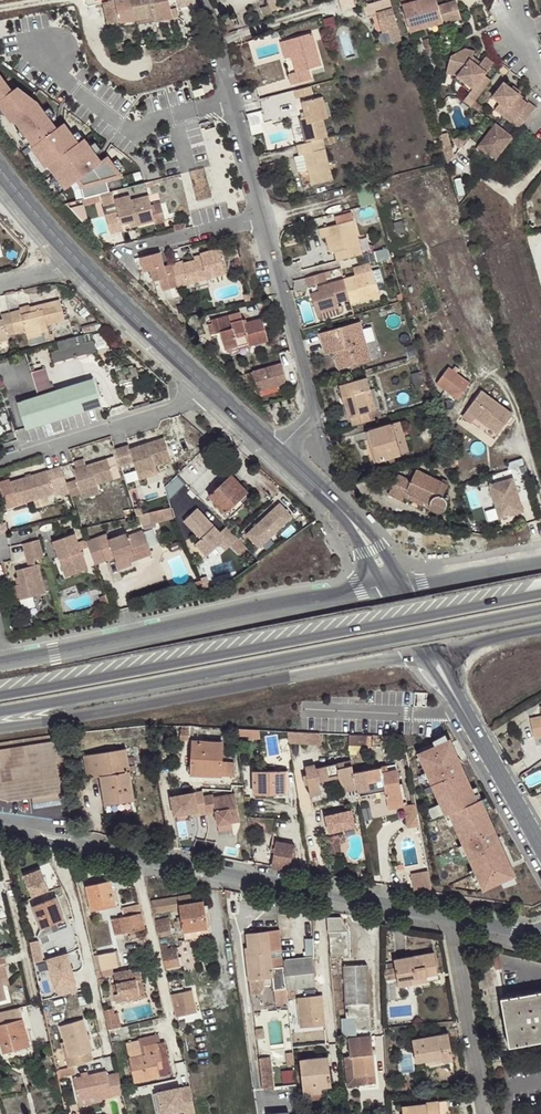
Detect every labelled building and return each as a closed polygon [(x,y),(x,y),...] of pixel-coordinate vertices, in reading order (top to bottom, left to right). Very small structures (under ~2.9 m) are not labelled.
[(130,21),(126,0),(105,0),(106,2),(103,2),(109,25),(130,21)] [(153,16),(150,0),(126,0),(130,21),(153,16)] [(169,0),(150,0),(153,16),(154,21),(178,17),(177,9),(171,10),(169,3),(169,0)] [(354,0),(339,0),(342,11),(356,6),(354,0)] [(390,0),(384,0),(363,6),(366,17),(372,15),(377,14),(379,21),(382,33),(389,31),(392,42),(401,40),(390,0)] [(435,0),(420,0),(403,5),(410,31),(460,17),(456,2),(437,7),(435,0)] [(280,1),(269,5),(271,12),(282,8),(280,1)] [(312,34),(287,41),(291,57),(296,72),(290,75),(293,85),(311,79),(308,70),(321,66),(312,34)] [(434,46),(432,39),(424,41),(426,49),(434,46)] [(291,57),(287,41),(280,43),(285,59),(291,57)] [(474,102),(491,79),(484,74),(493,62),(486,56),(480,62),(478,66),(472,61),(474,58),(472,57),(474,50),(464,48),(450,56),(445,72),(456,75),(473,87),(469,91),(466,96),(474,102)] [(86,189),(122,179),(106,158),(102,161),(86,142),(82,145),(45,103),(19,86),(14,91),(0,75),(0,97),(3,100),(86,189)] [(454,79),(469,91),(473,87),(456,75),(454,79)] [(519,129),(530,114),(524,108),(527,104),(517,96),(518,95),(511,88),(503,82),(492,97),(499,102),(497,106),(514,118),(511,123),(519,129)] [(511,88),(518,95),(520,92),(512,86),(511,88)] [(312,94),(311,87),(294,91),(296,98),(312,94)] [(321,139),(327,137),(323,120),(328,118),(322,98),(302,102),(304,111),(306,117),(301,118),(307,142),(321,139)] [(527,104),(524,108),(530,114),(535,108),(528,102),(527,104)] [(494,110),(511,123),(514,118),(497,106),(494,110)] [(496,158),(513,136),(495,123),(478,145),(496,158)] [(339,143),(337,135),(328,137),(330,145),(339,143)] [(441,143),(439,136),(434,137),(442,164),(447,162),(441,143)] [(307,142),(297,145),(300,156),(304,155),(312,185),(332,180),(321,139),(307,142)] [(303,187),(312,185),(304,155),(300,156),(295,157),(303,187)] [(155,208),(152,197),(134,202),(133,197),(118,201),(121,213),(109,216),(114,236),(127,233),(125,226),(132,224),(139,222),(141,228),(159,223),(159,226),(169,223),(165,206),(155,208)] [(335,251),(337,261),(362,255),(353,221),(319,230),(322,238),(326,237),(331,236),(335,251)] [(331,236),(326,237),(330,253),(335,251),(331,236)] [(184,260),(172,263),(174,272),(178,286),(189,283),(209,278),(226,273),(220,248),(201,253),(201,254),(202,258),(195,260),(185,262),(184,260)] [(392,261),(388,248),(375,251),(378,261),(386,259),(387,262),(392,261)] [(178,286),(174,272),(166,274),(162,259),(143,264),(147,279),(153,277),(156,288),(163,286),(166,297),(180,293),(178,286)] [(344,279),(324,285),(325,290),(320,291),(311,293),(318,319),(323,317),(322,313),(338,308),(337,303),(350,299),(351,304),(380,296),(373,270),(344,279)] [(327,280),(324,273),(306,278),(308,286),(327,280)] [(209,278),(189,283),(192,291),(211,286),(209,278)] [(59,301),(10,313),(15,332),(25,329),(29,344),(51,338),(48,326),(65,322),(59,301)] [(8,340),(7,335),(15,332),(10,313),(1,315),(3,319),(0,320),(0,342),(8,340)] [(229,316),(231,323),(242,320),(240,313),(229,316)] [(249,347),(268,341),(262,319),(243,324),(242,320),(231,323),(229,316),(211,320),(215,333),(221,331),(226,350),(248,344),(249,347)] [(360,344),(366,343),(360,322),(320,334),(325,348),(332,346),(339,369),(365,361),(360,344)] [(90,332),(82,334),(84,342),(92,340),(90,332)] [(84,342),(82,334),(55,342),(57,350),(49,352),(52,363),(95,351),(92,340),(84,342)] [(371,359),(366,343),(360,344),(365,361),(371,359)] [(227,353),(249,347),(248,344),(226,350),(227,353)] [(0,361),(0,375),(2,381),(28,373),(22,355),(0,361)] [(117,372),(125,370),(123,363),(115,365),(117,372)] [(288,377),(283,364),(254,374),(259,387),(263,390),(272,387),(272,389),(285,384),(288,377)] [(33,371),(38,390),(53,386),(48,367),(33,371)] [(117,372),(119,381),(138,376),(135,367),(125,370),(117,372)] [(470,383),(449,368),(437,384),(458,399),(470,383)] [(351,418),(353,426),(371,421),(369,412),(371,412),(365,392),(370,390),(367,378),(339,386),(342,398),(343,398),(349,418),(351,418)] [(93,379),(18,403),(26,429),(101,405),(93,379)] [(371,412),(380,409),(374,389),(370,390),(365,392),(371,412)] [(482,392),(467,411),(476,417),(498,434),(513,415),(482,392)] [(371,421),(382,417),(380,409),(371,412),(369,412),(371,421)] [(476,417),(467,411),(463,416),(472,422),(476,417)] [(401,422),(392,424),(401,454),(409,452),(401,422)] [(401,454),(392,424),(369,431),(378,461),(389,458),(393,457),(401,454)] [(128,444),(115,448),(120,465),(133,461),(136,473),(156,468),(155,465),(171,459),(164,437),(130,449),(128,444)] [(73,469),(79,489),(113,478),(109,467),(117,464),(114,454),(73,469)] [(53,494),(68,490),(59,465),(45,470),(52,492),(53,494)] [(156,468),(136,473),(138,478),(157,474),(156,468)] [(45,470),(11,480),(18,503),(52,492),(45,470)] [(403,500),(404,497),(407,492),(431,504),(431,505),(431,507),(432,509),(433,511),(434,512),(435,512),(437,512),(439,513),(443,512),(446,509),(447,506),(447,501),(445,499),(443,497),(448,486),(417,471),(411,481),(398,475),(389,494),(403,500)] [(231,475),(209,496),(230,517),(244,504),(239,499),(247,491),(231,475)] [(499,519),(523,512),(513,478),(489,485),(499,519)] [(407,492),(404,497),(434,512),(433,511),(432,509),(431,507),(431,505),(431,504),(407,492)] [(294,514),(281,501),(248,533),(261,546),(294,514)] [(157,522),(173,519),(170,508),(154,512),(157,522)] [(234,535),(226,527),(220,534),(196,510),(183,523),(201,540),(195,546),(207,558),(220,545),(226,540),(231,545),(238,539),(234,535)] [(157,522),(154,512),(148,513),(150,524),(157,522)] [(148,513),(141,515),(143,525),(150,524),(148,513)] [(370,514),(366,517),(372,524),(375,521),(376,520),(370,514)] [(489,526),(468,523),(471,532),(488,535),(489,526)] [(128,557),(149,549),(142,530),(127,536),(126,533),(109,540),(107,534),(97,537),(105,561),(115,558),(119,569),(131,565),(130,562),(128,557)] [(87,569),(74,532),(52,540),(59,558),(63,556),(70,575),(87,569)] [(97,537),(86,541),(94,564),(105,561),(97,537)] [(39,538),(22,542),(27,561),(44,556),(39,538)] [(231,545),(226,540),(220,545),(225,551),(231,545)] [(151,555),(149,549),(128,557),(130,562),(151,555)] [(63,556),(59,558),(65,576),(70,575),(63,556)] [(233,561),(219,564),(220,571),(235,568),(233,561)] [(43,592),(35,563),(14,568),(18,583),(10,585),(14,600),(43,592)] [(22,598),(23,607),(37,606),(36,597),(22,598)] [(530,719),(534,738),(540,737),(540,716),(530,719)] [(190,727),(181,726),(180,739),(189,739),(189,737),(190,727)] [(63,734),(25,739),(0,743),(0,749),(62,740),(64,740),(63,734)] [(373,747),(373,734),(351,734),(351,747),(373,747)] [(0,749),(0,766),(0,768),(0,798),(9,800),(31,797),(34,808),(62,804),(55,761),(65,760),(65,755),(64,753),(62,740),(0,749)] [(187,774),(191,774),(191,769),(208,770),(208,775),(233,777),(234,762),(221,761),(223,742),(192,740),(192,758),(188,757),(187,774)] [(448,740),(419,754),(447,810),(451,808),(476,796),(448,740)] [(83,755),(87,778),(100,776),(104,805),(119,803),(119,800),(134,798),(130,771),(142,769),(138,746),(83,755)] [(353,773),(352,766),(345,767),(344,762),(315,768),(315,764),(304,767),(306,775),(302,776),(304,785),(308,784),(310,796),(321,794),(319,783),(320,781),(338,778),(345,791),(356,789),(353,773)] [(356,789),(357,797),(385,792),(389,809),(404,806),(397,769),(390,771),(389,766),(353,773),(356,789)] [(253,794),(275,794),(275,791),(285,791),(285,771),(253,771),(253,794)] [(204,791),(172,796),(175,814),(189,812),(190,816),(207,813),(204,795),(204,791)] [(476,796),(451,808),(488,879),(518,864),(482,793),(476,796)] [(214,794),(204,795),(207,813),(216,812),(219,830),(232,828),(231,823),(239,822),(235,794),(215,797),(214,794)] [(119,803),(104,805),(105,810),(135,805),(134,798),(119,800),(119,803)] [(420,825),(416,804),(404,806),(408,827),(420,825)] [(356,809),(328,812),(330,830),(358,827),(356,809)] [(336,835),(338,842),(344,841),(342,834),(336,835)] [(325,838),(331,864),(335,863),(334,858),(341,857),(338,842),(336,835),(325,838)] [(276,837),(273,852),(291,856),(294,840),(276,837)] [(271,867),(288,871),(291,856),(273,852),(271,867)] [(32,898),(49,891),(41,869),(23,876),(32,898)] [(431,869),(413,872),(415,892),(433,889),(431,869)] [(91,911),(103,908),(102,904),(114,902),(110,881),(85,886),(91,911)] [(202,892),(150,901),(153,911),(153,912),(179,908),(183,932),(208,928),(202,892)] [(64,920),(55,897),(33,907),(41,929),(37,938),(40,946),(51,942),(48,934),(59,930),(57,923),(64,920)] [(145,928),(141,913),(119,918),(122,934),(145,928)] [(328,930),(330,956),(348,955),(346,928),(342,929),(341,925),(340,917),(326,918),(327,930),(328,930)] [(119,918),(111,920),(114,935),(122,934),(119,918)] [(168,918),(155,920),(158,937),(172,935),(168,918)] [(284,974),(280,930),(246,934),(247,947),(248,954),(245,954),(250,994),(259,993),(264,986),(264,978),(272,977),(274,990),(286,989),(284,974)] [(160,945),(165,968),(180,965),(176,947),(168,949),(167,944),(160,945)] [(48,958),(59,996),(81,989),(70,951),(48,958)] [(32,954),(38,981),(46,979),(40,952),(32,954)] [(114,952),(97,955),(101,970),(117,967),(114,952)] [(394,959),(394,962),(398,986),(411,984),(410,979),(438,974),(434,952),(394,959)] [(311,958),(284,961),(287,989),(315,986),(311,958)] [(346,1018),(342,1018),(343,1036),(355,1036),(355,1032),(371,1031),(366,962),(342,963),(346,1018)] [(398,986),(394,962),(383,964),(388,988),(398,986)] [(0,967),(0,974),(3,985),(8,984),(4,966),(0,967)] [(122,972),(113,973),(118,994),(114,995),(116,1003),(128,1001),(127,996),(139,994),(136,980),(142,979),(140,968),(122,972)] [(439,980),(438,974),(410,979),(411,984),(439,980)] [(146,998),(142,979),(136,980),(139,994),(127,996),(128,1001),(146,998)] [(286,989),(274,990),(275,1003),(287,1002),(286,989)] [(191,991),(171,995),(173,1003),(173,1006),(176,1018),(195,1014),(191,991)] [(503,998),(512,1047),(540,1041),(540,991),(503,998)] [(322,995),(298,998),(301,1028),(325,1025),(322,995)] [(20,1008),(0,1013),(0,1043),(3,1054),(14,1051),(13,1047),(29,1043),(20,1008)] [(113,1009),(104,1011),(106,1019),(111,1018),(111,1015),(113,1014),(113,1009)] [(111,1018),(106,1019),(109,1031),(119,1028),(118,1023),(112,1024),(111,1018)] [(71,1066),(93,1060),(90,1052),(92,1051),(83,1020),(60,1027),(64,1042),(69,1058),(65,1059),(68,1067),(71,1066)] [(262,1028),(254,1029),(256,1038),(263,1037),(262,1028)] [(416,1062),(425,1061),(442,1058),(443,1062),(454,1060),(449,1033),(412,1039),(416,1062)] [(125,1043),(134,1083),(172,1075),(164,1041),(161,1042),(159,1034),(137,1039),(138,1041),(125,1043)] [(371,1036),(348,1038),(351,1057),(344,1058),(347,1087),(376,1084),(371,1036)] [(69,1058),(64,1042),(61,1043),(65,1059),(69,1058)] [(258,1057),(262,1088),(273,1086),(269,1056),(258,1057)] [(300,1060),(304,1095),(322,1093),(321,1087),(331,1087),(328,1057),(300,1060)] [(68,1067),(58,1070),(60,1078),(73,1075),(71,1066),(68,1067)] [(112,1097),(124,1095),(121,1086),(118,1072),(107,1075),(106,1071),(73,1078),(78,1101),(100,1096),(111,1093),(112,1097)] [(159,1093),(163,1113),(168,1113),(195,1109),(191,1087),(159,1093)] [(322,1093),(304,1095),(304,1101),(322,1099),(322,1093)] [(448,1111),(440,1112),(439,1102),(438,1101),(426,1102),(426,1105),(402,1107),(402,1113),(448,1113),(448,1111)] [(447,1101),(439,1102),(440,1112),(448,1111),(447,1101)]
